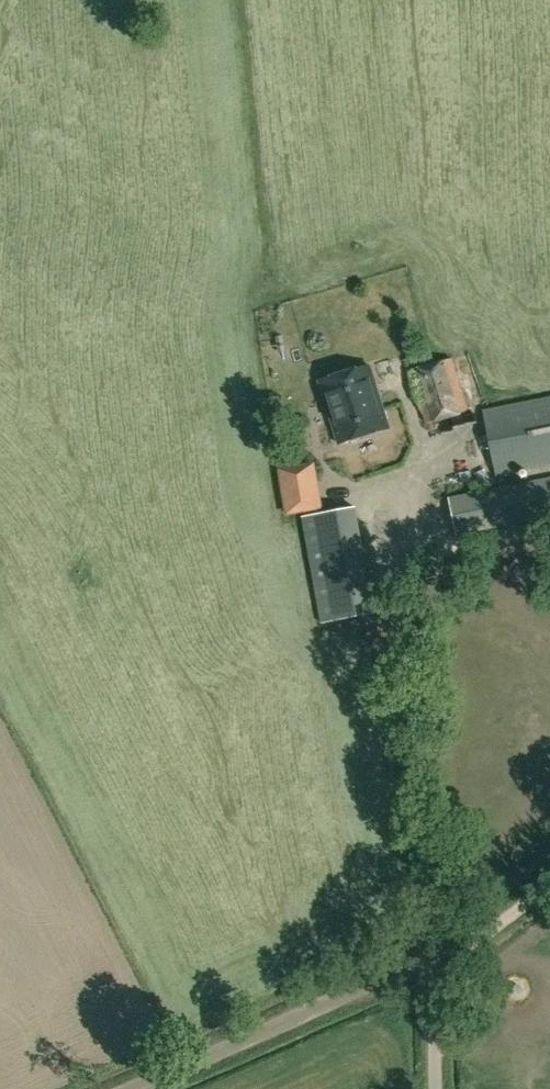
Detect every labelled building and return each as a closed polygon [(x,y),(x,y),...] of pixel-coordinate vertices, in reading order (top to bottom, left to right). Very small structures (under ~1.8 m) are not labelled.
[(412,373),(428,423),(469,410),(453,360),(412,373)] [(319,381),(339,444),(390,428),(370,365),(319,381)] [(484,411),(497,475),(549,465),(549,398),(489,410),(484,411)] [(313,465),(298,467),(301,484),(316,481),(313,465)] [(449,498),(456,535),(549,516),(549,478),(449,498)] [(302,520),(314,585),(368,575),(356,509),(302,520)]
